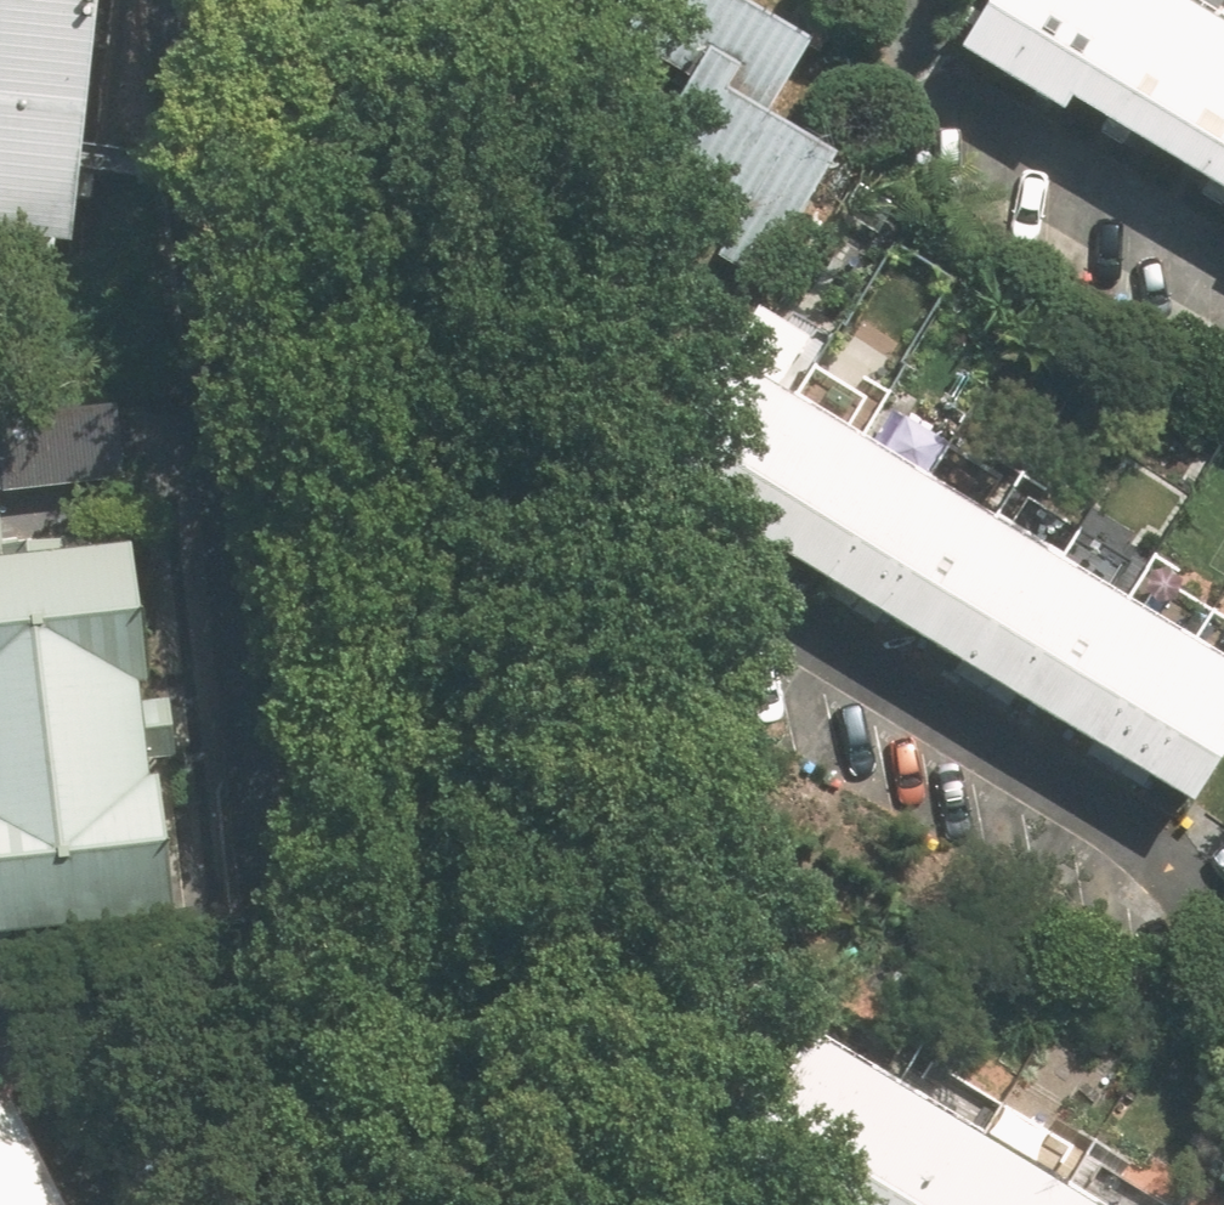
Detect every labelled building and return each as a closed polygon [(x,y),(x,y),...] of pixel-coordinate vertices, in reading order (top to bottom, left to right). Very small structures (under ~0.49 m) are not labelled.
[(72,244),(98,0),(0,0),(0,236),(72,244)] [(610,27),(686,73),(758,118),(805,41),(737,0),(626,0),(610,27)] [(961,36),(1060,98),(1121,0),(984,0),(961,36)] [(1181,0),(1121,0),(1060,98),(1160,159),(1223,56),(1223,26),(1181,0)] [(1160,159),(1223,199),(1223,56),(1160,159)] [(758,118),(686,73),(639,150),(788,240),(834,164),(758,118)] [(649,468),(716,509),(786,395),(719,354),(649,468)] [(716,509),(783,550),(853,436),(786,395),(716,509)] [(783,550),(850,591),(921,478),(853,436),(783,550)] [(850,591),(917,633),(988,519),(921,478),(850,591)] [(917,633),(985,674),(1055,560),(988,519),(917,633)] [(0,554),(0,930),(176,911),(135,539),(0,554)] [(985,674),(1052,715),(1122,601),(1055,560),(985,674)] [(1052,715),(1119,756),(1189,642),(1122,601),(1052,715)] [(1186,797),(1223,736),(1223,663),(1189,642),(1119,756),(1186,797)] [(812,1204),(820,1204),(892,1084),(810,1036),(736,1160),(812,1204)] [(974,1133),(892,1084),(820,1204),(931,1204),(974,1133)] [(13,1091),(0,1093),(0,1204),(78,1204),(13,1091)] [(1057,1181),(974,1133),(931,1204),(1042,1204),(1057,1181)] [(1057,1181),(1042,1204),(1097,1204),(1057,1181)]
